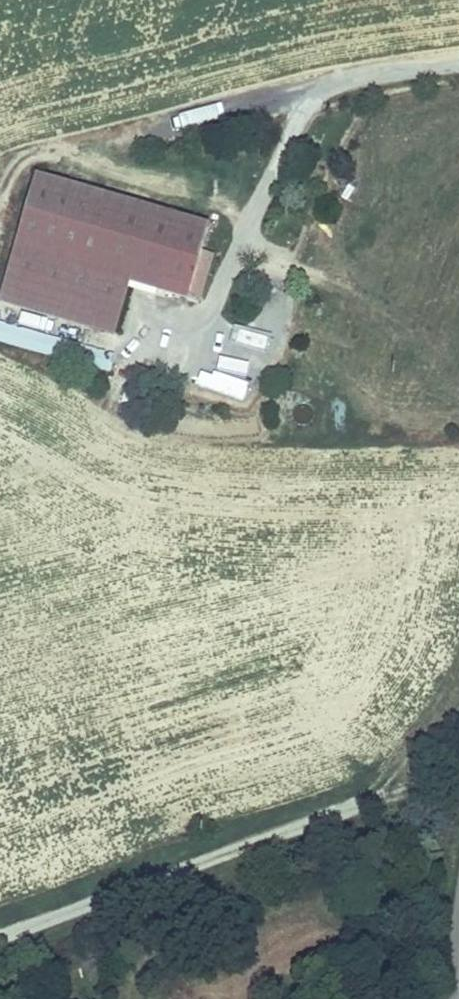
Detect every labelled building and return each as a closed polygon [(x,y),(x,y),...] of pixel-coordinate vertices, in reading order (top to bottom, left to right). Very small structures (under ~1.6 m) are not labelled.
[(31,194),(0,300),(0,318),(108,350),(124,297),(154,305),(168,261),(182,263),(189,240),(31,194)] [(204,245),(189,240),(182,263),(168,261),(154,305),(182,314),(196,269),(204,245)] [(213,277),(196,269),(182,314),(198,319),(213,277)] [(110,375),(114,357),(0,328),(0,346),(110,375)] [(234,329),(230,345),(267,355),(271,339),(234,329)] [(248,386),(197,374),(193,392),(243,404),(248,386)]
